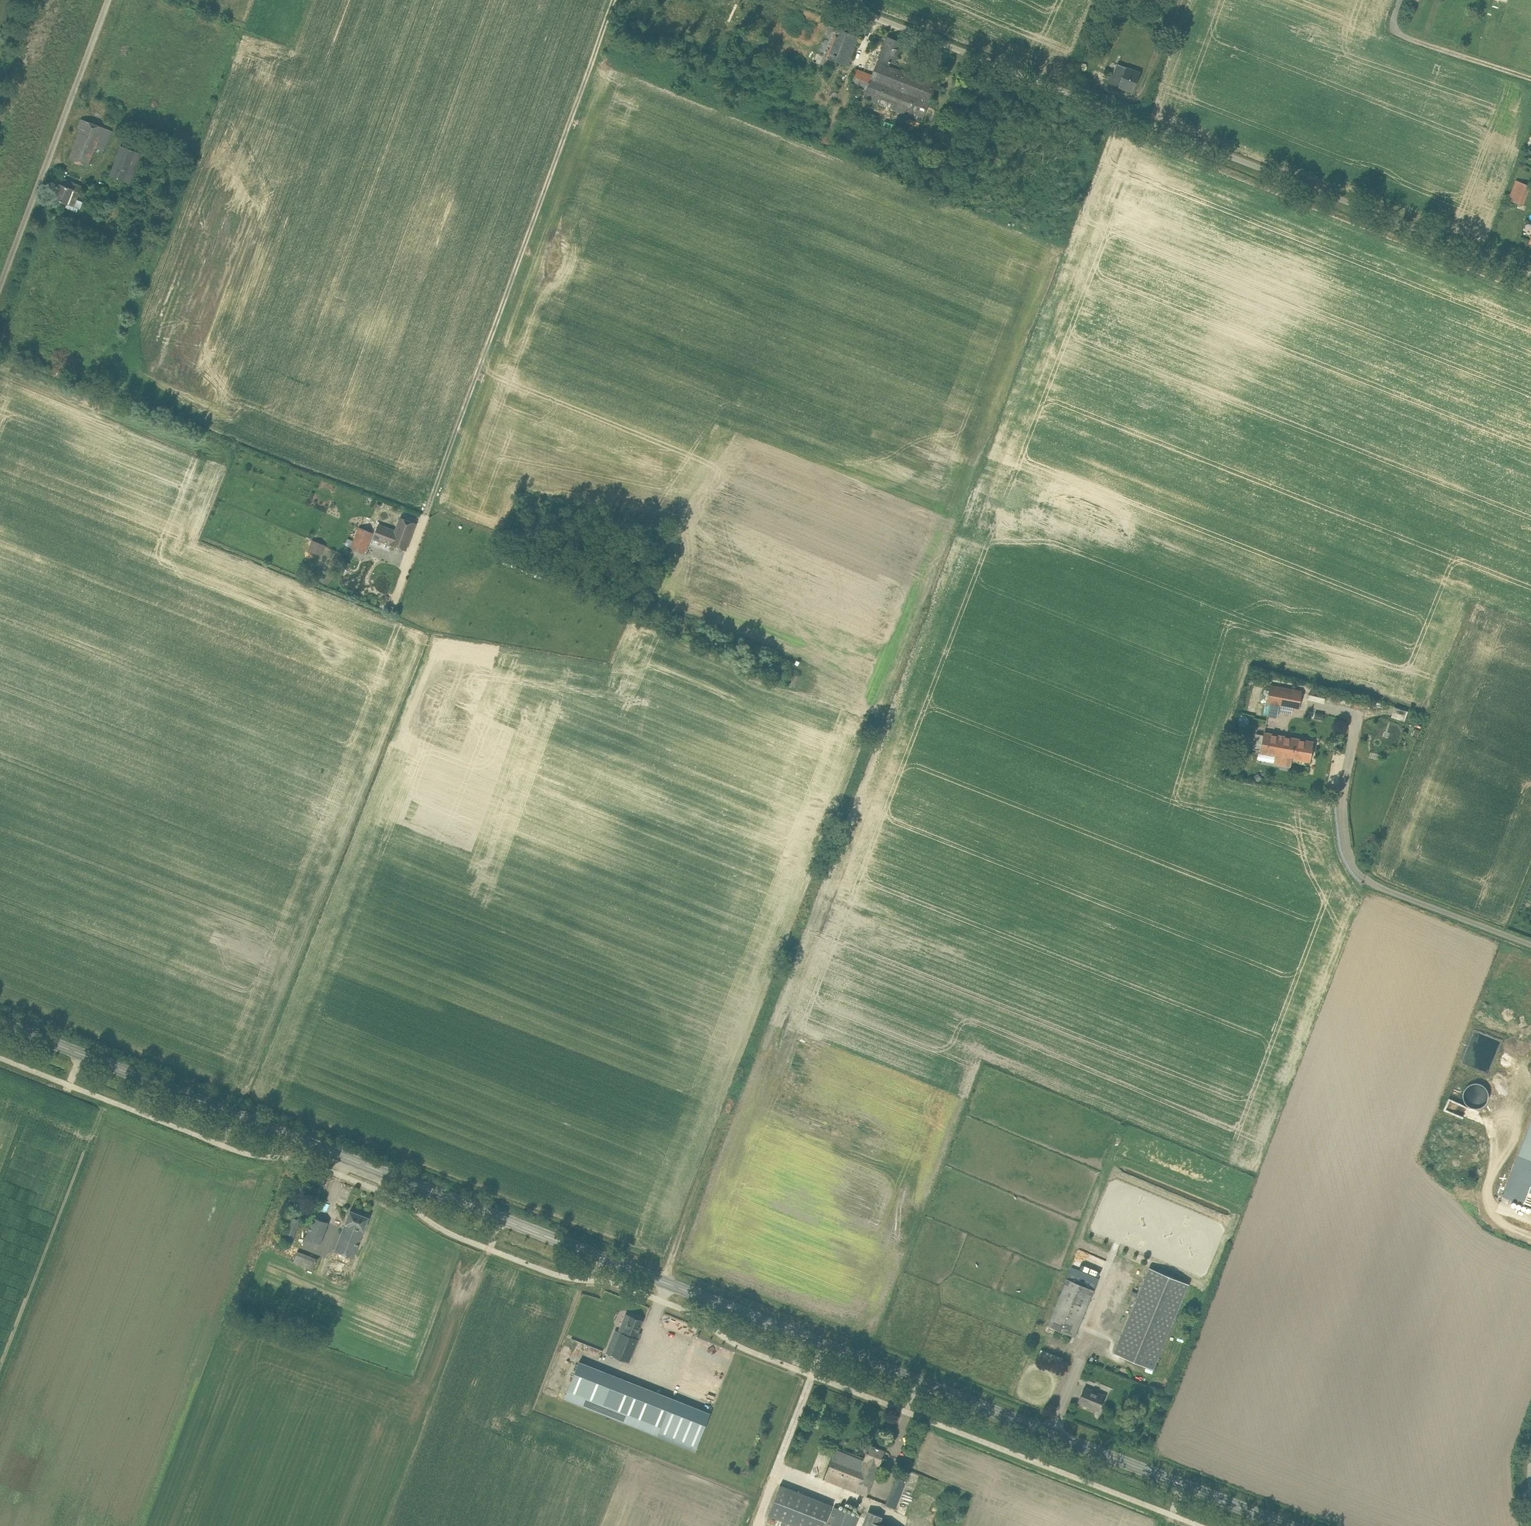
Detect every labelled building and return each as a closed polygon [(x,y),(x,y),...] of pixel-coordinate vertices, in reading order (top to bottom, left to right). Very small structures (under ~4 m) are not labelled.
[(1103,17),(1099,26),(1107,29),(1110,20),(1103,17)] [(838,28),(830,25),(819,54),(827,57),(848,65),(860,36),(838,28)] [(940,83),(902,69),(902,70),(889,65),(891,61),(894,62),(902,42),(887,36),(872,74),(857,68),(851,84),(866,90),(864,97),(923,120),(936,88),(942,90),(943,87),(939,85),(940,83)] [(824,65),(827,57),(819,54),(816,62),(824,65)] [(1126,67),(1115,62),(1107,82),(1118,87),(1126,67)] [(1140,72),(1126,67),(1118,87),(1133,92),(1140,72)] [(69,159),(87,166),(94,147),(104,151),(112,130),(81,119),(78,127),(80,128),(69,159)] [(129,182),(141,153),(121,146),(110,174),(129,182)] [(53,199),(66,204),(74,182),(61,177),(53,199)] [(1518,181),(1511,200),(1522,204),(1530,186),(1518,181)] [(374,538),(406,550),(416,523),(401,517),(396,529),(379,523),(377,528),(375,534),(374,538)] [(351,548),(364,553),(372,532),(358,528),(351,548)] [(309,542),(306,549),(317,554),(322,542),(314,539),(312,543),(309,542)] [(1279,717),(1281,705),(1298,708),(1302,690),(1270,684),(1267,703),(1269,703),(1267,715),(1279,717)] [(1394,706),(1391,716),(1404,720),(1407,710),(1394,706)] [(1323,720),(1325,713),(1316,712),(1315,715),(1317,718),(1319,719),(1323,720)] [(1265,732),(1261,753),(1309,762),(1313,741),(1265,732)] [(1253,775),(1258,781),(1262,778),(1258,772),(1253,775)] [(1468,1105),(1485,1104),(1484,1083),(1466,1084),(1468,1105)] [(1503,1194),(1530,1205),(1530,1119),(1503,1194)] [(335,1250),(354,1257),(369,1217),(351,1210),(335,1250)] [(301,1220),(290,1216),(281,1238),(292,1242),(301,1220)] [(305,1239),(320,1244),(329,1222),(313,1216),(305,1239)] [(297,1249),(292,1261),(313,1269),(318,1257),(297,1249)] [(1100,1278),(1099,1277),(1072,1266),(1048,1325),(1077,1336),(1100,1278)] [(1153,1369),(1189,1283),(1149,1267),(1114,1352),(1153,1369)] [(621,1332),(612,1354),(629,1361),(640,1332),(638,1331),(642,1320),(626,1314),(619,1332),(621,1332)] [(662,1427),(673,1398),(617,1376),(616,1377),(578,1362),(568,1390),(662,1427)] [(1099,1410),(1101,1405),(1105,1395),(1085,1387),(1079,1401),(1099,1410)] [(870,1444),(863,1460),(836,1449),(824,1479),(866,1496),(870,1486),(879,1464),(885,1450),(870,1444)] [(769,1514),(799,1525),(855,1525),(859,1517),(781,1484),(769,1514)] [(896,1508),(900,1498),(890,1494),(886,1504),(896,1508)] [(864,1517),(861,1525),(886,1525),(880,1524),(864,1517)]
